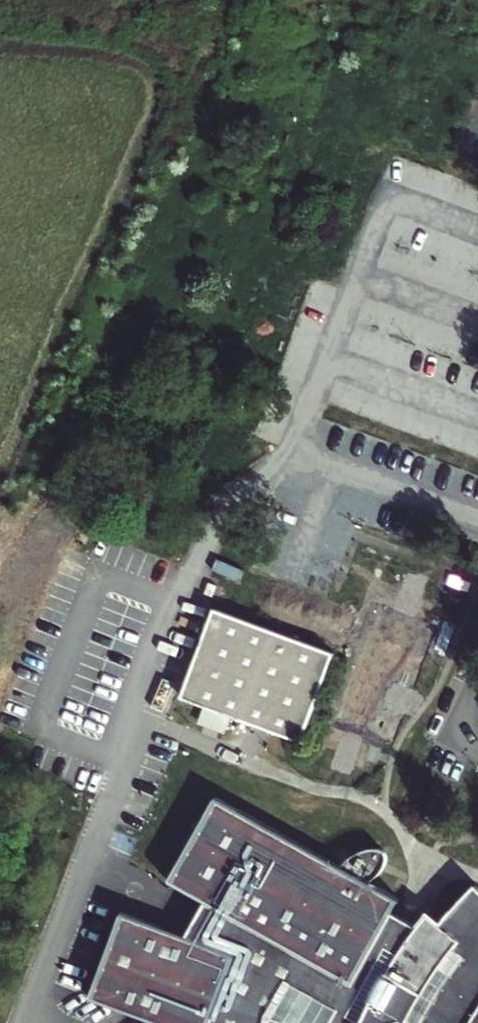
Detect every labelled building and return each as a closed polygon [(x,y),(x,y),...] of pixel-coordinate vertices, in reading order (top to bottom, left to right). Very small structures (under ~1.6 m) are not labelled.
[(186,697),(274,730),(306,742),(338,651),(293,635),(302,610),(293,607),(285,632),(218,607),(186,697)] [(477,1022),(477,882),(443,917),(430,909),(421,922),(393,907),(400,893),(374,878),(386,866),(388,864),(390,859),(390,856),(389,851),(386,846),(383,845),(378,843),(376,842),(370,843),(345,861),(220,792),(220,794),(221,796),(215,807),(211,805),(179,864),(183,866),(177,877),(174,876),(173,878),(209,898),(192,930),(129,909),(125,920),(121,918),(98,983),(101,985),(97,996),(160,1019),(159,1022),(477,1022)]
